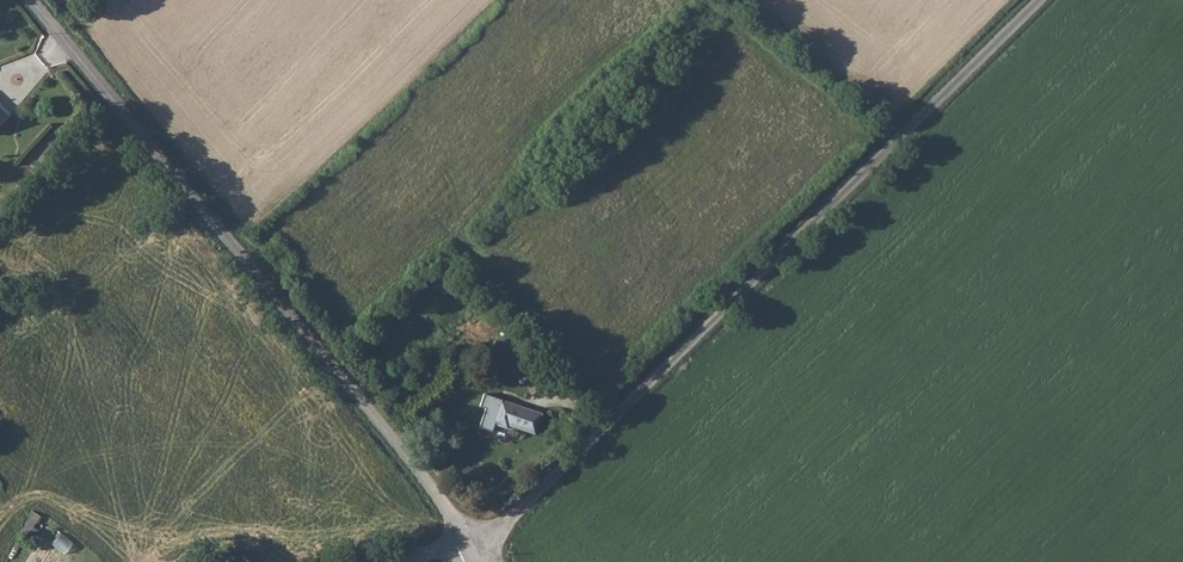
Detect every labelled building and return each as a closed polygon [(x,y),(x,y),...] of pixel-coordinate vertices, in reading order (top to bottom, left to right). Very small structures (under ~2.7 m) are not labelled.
[(9,135),(0,126),(0,144),(9,135)] [(512,333),(500,344),(514,358),(525,347),(512,333)] [(497,397),(490,419),(503,423),(504,420),(532,429),(538,409),(497,397)]
